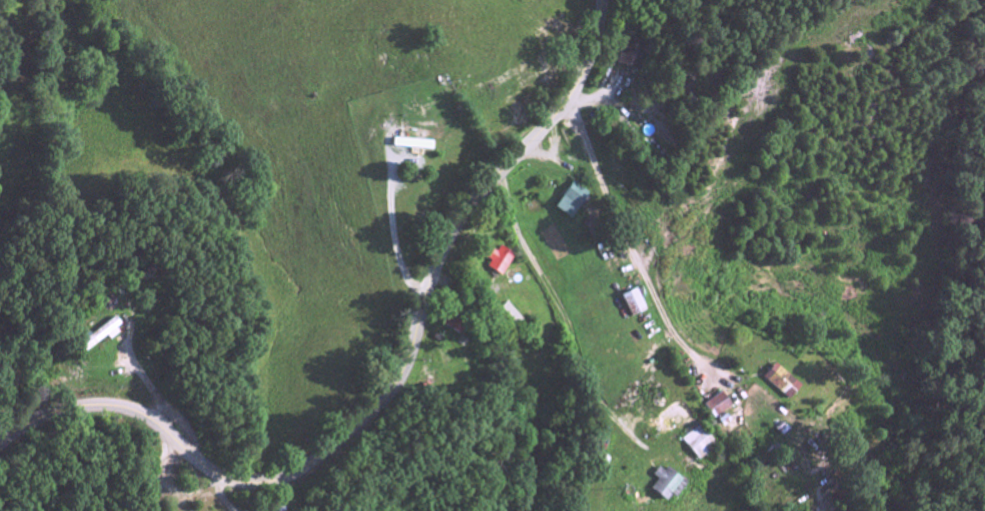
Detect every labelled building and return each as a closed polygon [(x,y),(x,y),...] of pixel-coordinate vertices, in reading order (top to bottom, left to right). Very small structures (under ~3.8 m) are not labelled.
[(639,73),(647,47),(624,40),(616,66),(639,73)] [(432,152),(432,143),(393,142),(393,150),(432,152)] [(589,195),(573,184),(555,210),(571,221),(589,195)] [(517,258),(500,247),(486,269),(503,279),(517,258)] [(644,313),(635,291),(620,297),(629,319),(644,313)] [(106,341),(119,329),(111,320),(82,344),(88,351),(103,338),(106,341)] [(788,402),(799,387),(772,366),(761,382),(788,402)] [(703,407),(712,421),(731,410),(722,395),(703,407)] [(652,478),(657,482),(649,490),(666,506),(684,487),(662,467),(652,478)]
